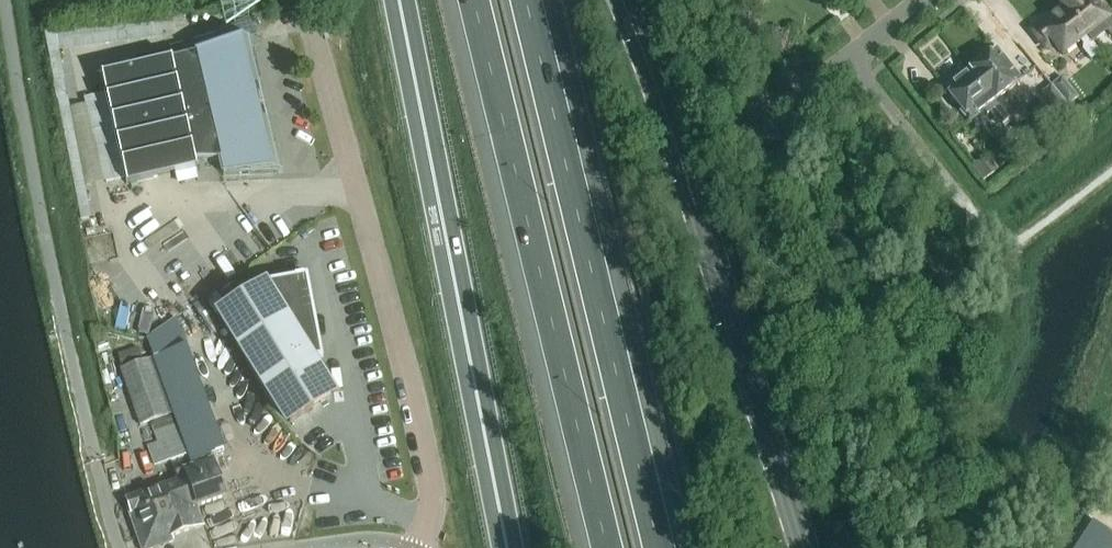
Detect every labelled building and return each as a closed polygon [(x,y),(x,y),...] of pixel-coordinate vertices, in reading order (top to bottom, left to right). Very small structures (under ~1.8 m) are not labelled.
[(1086,37),(1101,25),(1111,39),(1111,20),(1096,0),(1082,0),(1082,1),(1081,0),(1060,0),(1057,2),(1063,9),(1086,37)] [(1083,52),(1091,62),(1100,55),(1086,37),(1063,9),(1032,33),(1045,50),(1052,44),(1062,57),(1080,42),(1084,47),(1083,52)] [(261,40),(260,39),(102,77),(106,95),(84,100),(104,185),(126,180),(128,185),(197,169),(195,162),(220,162),(224,176),(277,174),(246,44),(261,40)] [(1000,54),(998,56),(996,53),(973,71),(1011,118),(1018,113),(1007,99),(1003,102),(1000,98),(1019,83),(1005,64),(1007,63),(1000,54)] [(999,127),(1011,118),(973,71),(958,82),(956,80),(947,87),(949,89),(946,91),(960,110),(959,114),(964,120),(968,120),(969,122),(989,106),(993,111),(989,114),(999,127)] [(1053,88),(1069,108),(1080,99),(1064,79),(1053,88)] [(1059,116),(1069,108),(1053,88),(1052,89),(1049,85),(1041,91),(1045,96),(1044,96),(1059,116)] [(252,289),(253,295),(223,314),(290,422),(331,397),(307,359),(321,357),(306,279),(252,289)] [(225,307),(217,294),(206,301),(214,314),(225,307)] [(196,486),(191,488),(197,507),(227,497),(211,454),(224,450),(187,345),(154,357),(192,466),(193,466),(199,482),(195,484),(196,486)] [(170,413),(148,356),(119,368),(140,424),(170,413)] [(153,432),(157,442),(147,446),(155,467),(186,455),(174,424),(153,432)] [(176,472),(179,480),(155,488),(172,537),(204,526),(197,507),(190,488),(196,486),(195,484),(199,482),(193,466),(192,466),(176,472)] [(127,499),(132,512),(128,514),(140,547),(158,547),(174,542),(172,537),(155,488),(127,499)]
